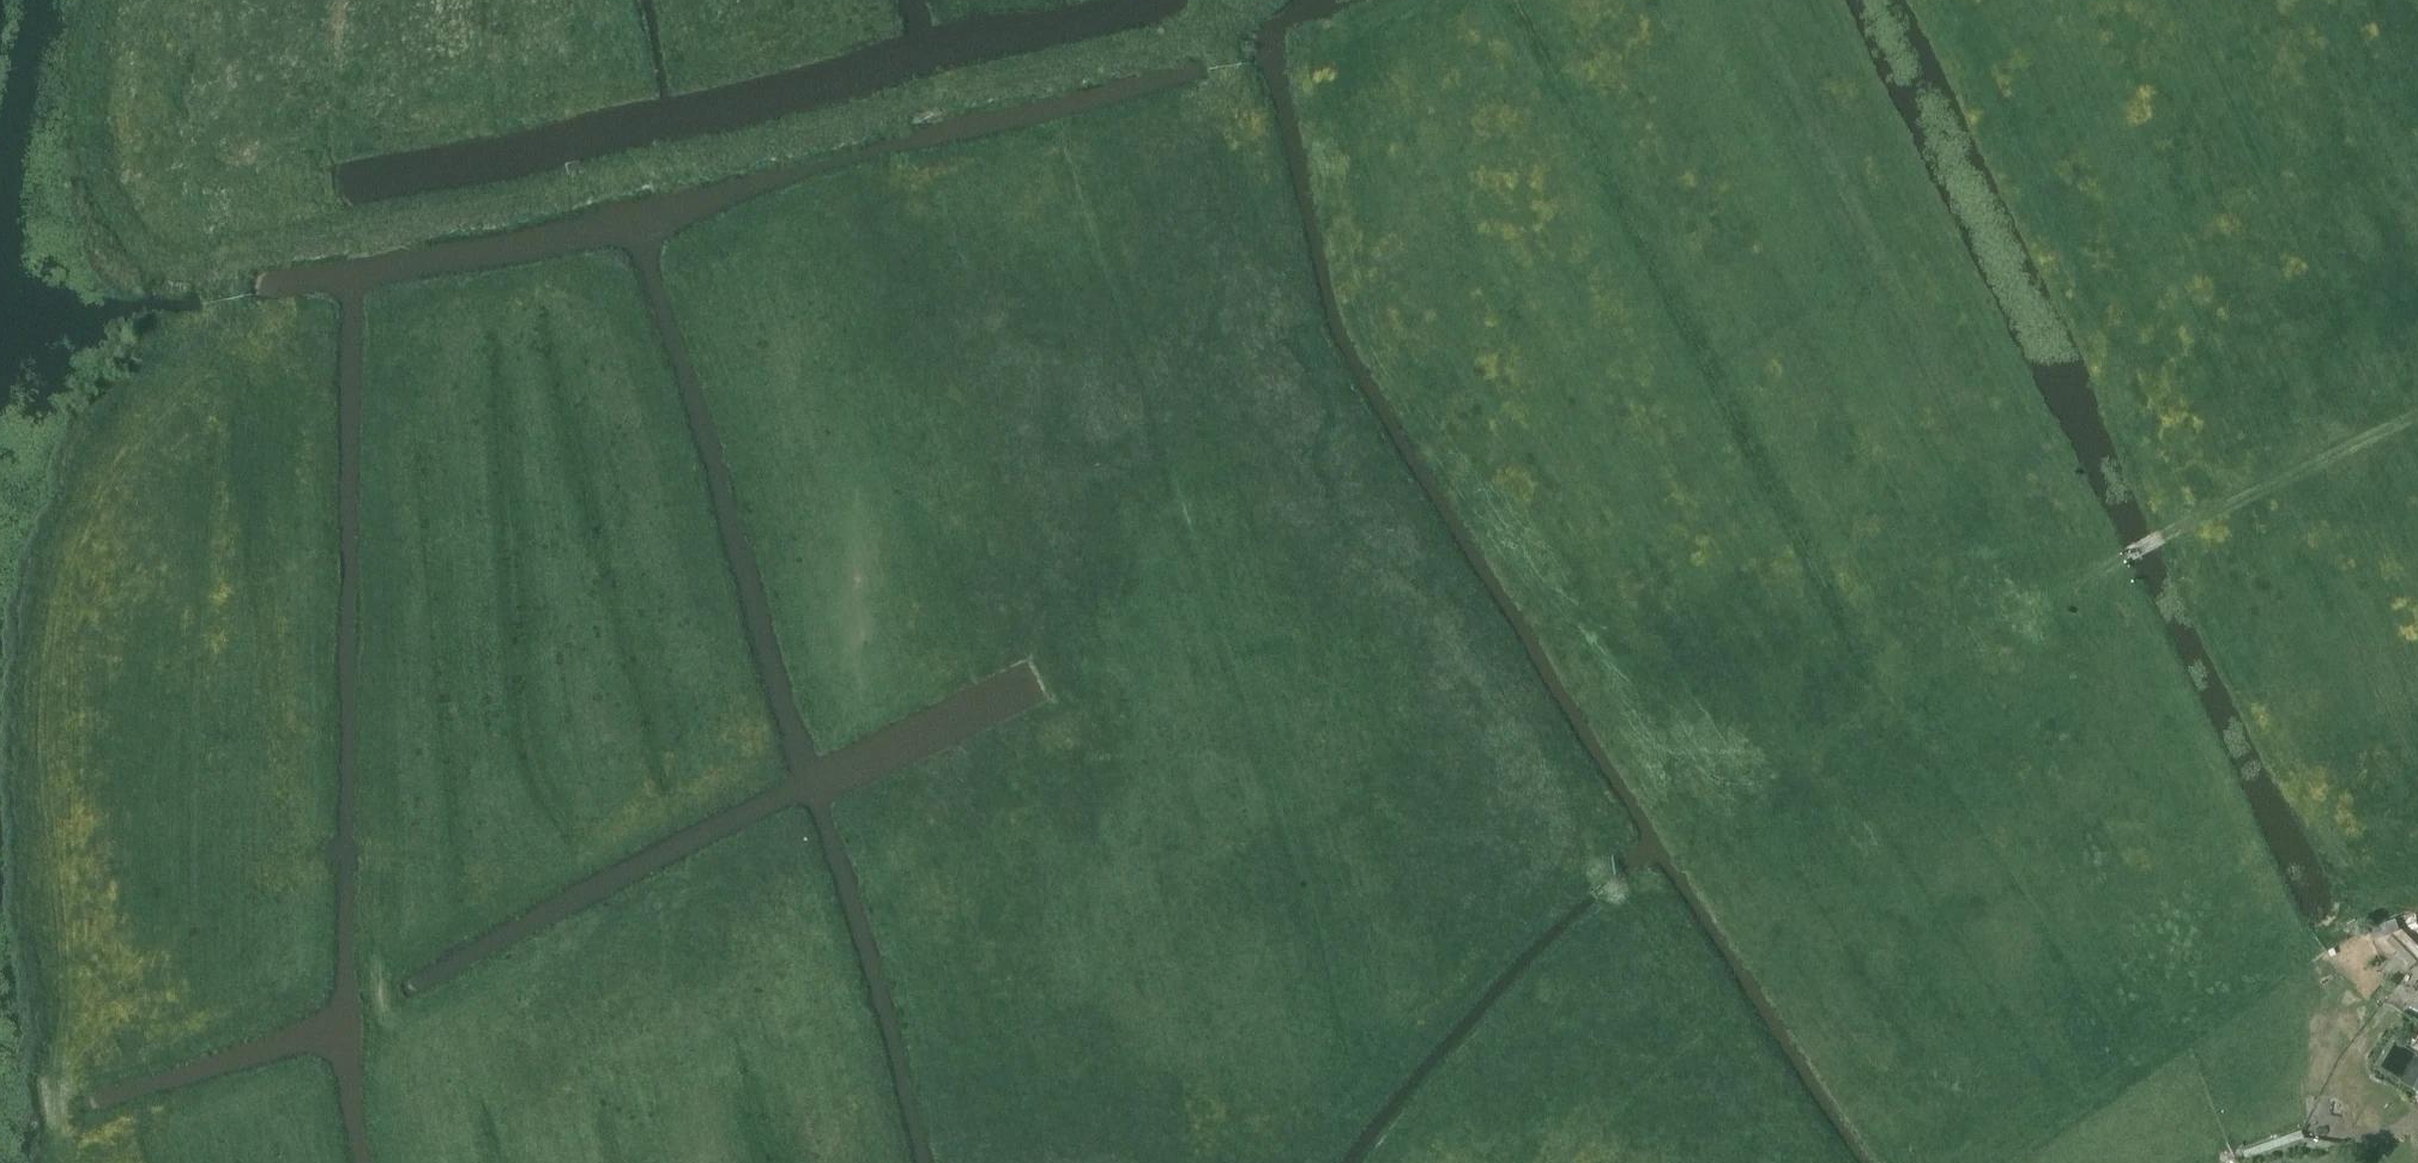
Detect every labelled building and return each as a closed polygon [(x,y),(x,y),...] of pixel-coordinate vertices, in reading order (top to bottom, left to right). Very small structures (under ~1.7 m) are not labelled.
[(2318,976),(2326,971),(2319,961),(2311,966),(2318,976)]
